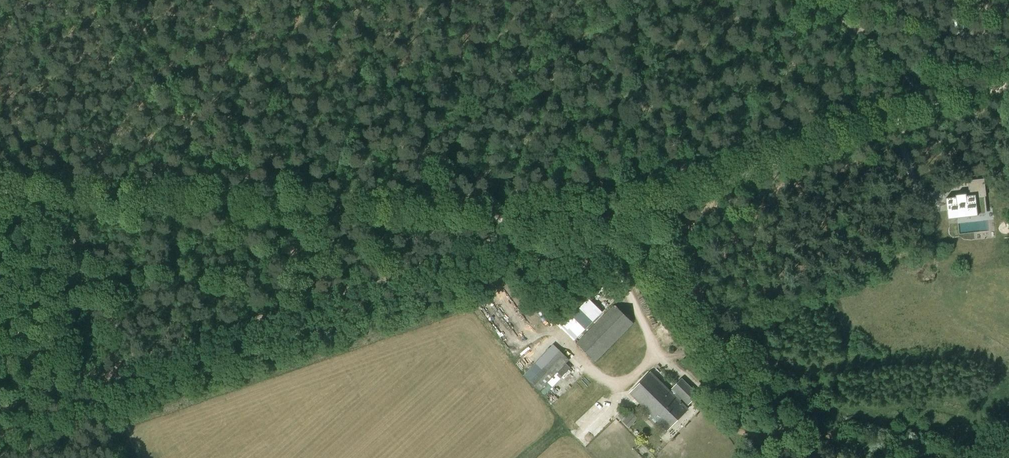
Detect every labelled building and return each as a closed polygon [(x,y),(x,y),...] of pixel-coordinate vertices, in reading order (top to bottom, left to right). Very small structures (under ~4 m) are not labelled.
[(983,209),(982,204),(980,183),(968,185),(970,195),(946,198),(948,219),(978,216),(977,209),(983,209)] [(632,323),(615,305),(578,342),(596,360),(632,323)] [(558,349),(529,380),(540,391),(570,360),(558,349)] [(570,368),(566,364),(558,373),(562,377),(570,368)] [(651,372),(633,391),(631,393),(667,429),(688,409),(651,372)] [(682,379),(673,388),(688,403),(697,394),(682,379)] [(623,412),(619,416),(622,420),(627,416),(623,412)]
